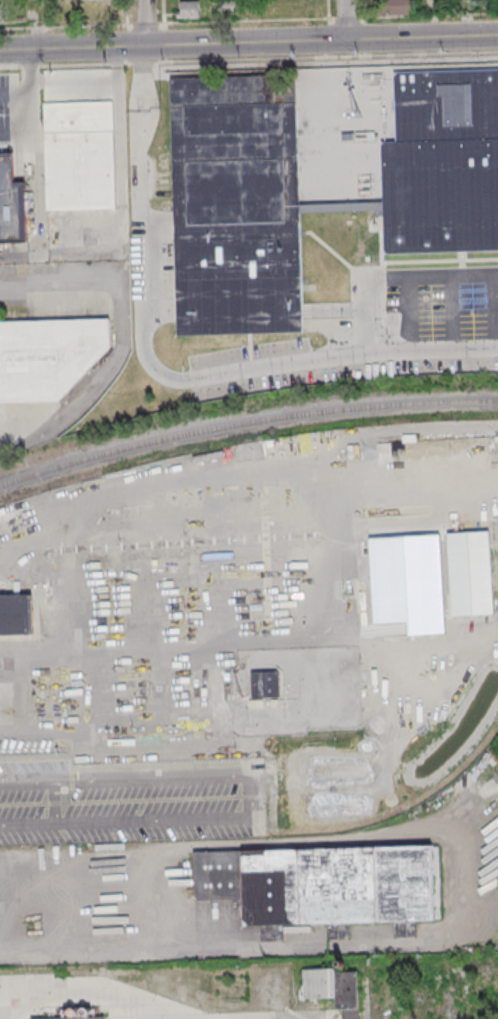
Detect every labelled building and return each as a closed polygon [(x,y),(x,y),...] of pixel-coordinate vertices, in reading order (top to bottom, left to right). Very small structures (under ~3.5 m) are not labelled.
[(177,0),(177,18),(199,18),(199,0),(177,0)] [(411,0),(377,0),(377,15),(411,15),(411,0)] [(392,71),(497,68),(497,252),(387,255),(386,204),(302,207),(306,336),(179,340),(171,79),(299,75),(303,200),(381,198),(379,140),(394,139),(392,71)] [(47,105),(115,103),(118,211),(51,213),(47,105)] [(24,245),(23,187),(17,187),(16,158),(0,158),(0,246),(24,245)] [(62,404),(0,406),(0,324),(113,321),(114,349),(62,404)] [(447,537),(489,535),(494,617),(452,620),(447,537)] [(35,637),(0,638),(0,599),(33,598),(35,637)] [(80,605),(123,604),(123,618),(95,618),(96,646),(81,647),(80,605)] [(253,672),(282,671),(283,699),(254,700),(253,672)] [(438,846),(440,921),(422,922),(422,938),(396,939),(395,921),(354,922),(355,938),(333,939),(332,924),(286,925),(286,940),(265,940),(265,925),(248,926),(248,897),(199,899),(198,853),(438,846)] [(301,998),(334,998),(334,1009),(342,1009),(342,1018),(358,1018),(357,969),(301,969),(301,998)]
